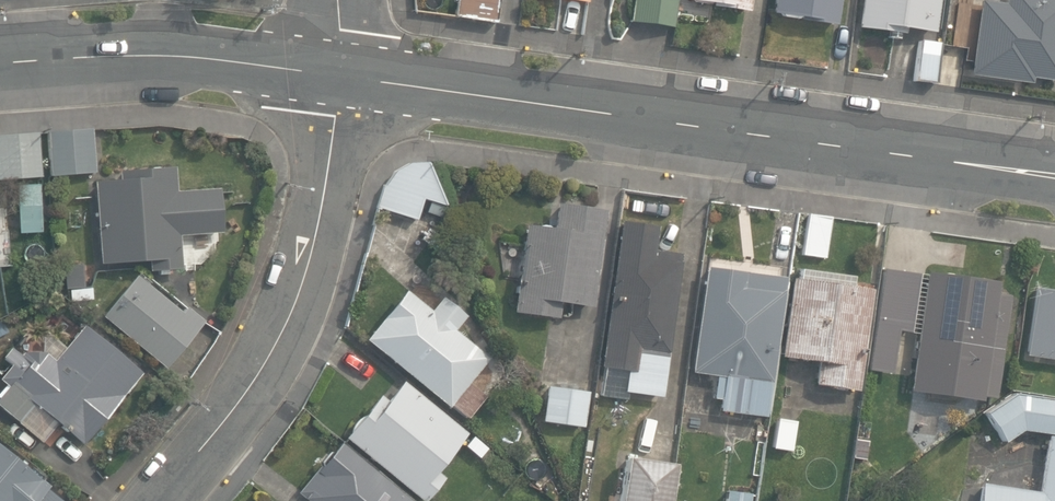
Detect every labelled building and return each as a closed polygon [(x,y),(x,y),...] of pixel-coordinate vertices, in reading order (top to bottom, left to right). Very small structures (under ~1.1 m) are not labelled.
[(439,10),(441,0),(423,0),(422,8),(439,10)] [(495,23),(498,0),(459,0),(456,17),(495,23)] [(674,27),(677,0),(634,0),(631,21),(674,27)] [(748,10),(750,0),(683,0),(748,10)] [(837,24),(840,0),(774,0),(771,14),(837,24)] [(858,26),(893,32),(894,26),(936,33),(939,0),(861,0),(858,26)] [(970,25),(973,6),(956,3),(952,22),(970,25)] [(915,80),(964,87),(972,34),(942,30),(940,43),(921,40),(915,80)] [(47,130),(50,176),(96,173),(93,127),(47,130)] [(40,177),(37,133),(0,135),(0,180),(40,177)] [(395,171),(385,186),(423,198),(446,207),(428,164),(411,162),(395,171)] [(151,261),(152,271),(184,269),(182,235),(224,233),(221,188),(178,191),(177,168),(122,171),(122,179),(96,181),(101,264),(151,261)] [(17,185),(19,233),(42,232),(40,184),(17,185)] [(423,198),(385,186),(377,208),(416,221),(423,198)] [(514,311),(558,318),(560,302),(592,306),(605,209),(558,202),(554,227),(526,223),(514,311)] [(801,255),(823,258),(830,217),(807,213),(801,255)] [(661,396),(680,255),(653,251),(657,226),(619,221),(599,367),(603,368),(601,385),(624,388),(623,391),(661,396)] [(71,288),(72,295),(83,294),(82,288),(84,287),(82,264),(64,266),(66,288),(71,288)] [(718,410),(766,417),(786,278),(705,266),(690,372),(716,376),(713,396),(720,397),(718,410)] [(946,372),(984,378),(991,332),(1003,334),(1009,296),(996,294),(998,282),(957,276),(953,273),(950,272),(946,271),(942,272),(939,273),(926,271),(914,353),(948,358),(947,364),(946,372)] [(101,314),(165,368),(205,321),(187,307),(182,313),(136,274),(101,314)] [(814,385),(857,390),(870,288),(871,285),(852,283),(852,285),(791,277),(781,356),(817,361),(814,385)] [(1054,359),(1054,291),(1034,288),(1024,355),(1054,359)] [(451,404),(468,418),(485,397),(468,382),(487,359),(453,331),(466,316),(443,297),(431,311),(405,290),(364,339),(447,408),(451,404)] [(877,389),(898,393),(912,305),(885,301),(878,347),(882,348),(877,377),(878,377),(877,389)] [(82,445),(141,373),(82,323),(65,347),(48,333),(33,352),(23,351),(20,355),(11,347),(2,358),(10,365),(0,377),(0,379),(8,386),(0,395),(0,407),(42,442),(56,424),(82,445)] [(422,500),(426,500),(445,479),(435,471),(466,433),(402,380),(386,400),(380,395),(345,437),(422,500)] [(542,422),(583,428),(588,388),(535,380),(533,398),(545,400),(542,422)] [(1004,442),(1022,430),(1054,434),(1054,399),(1013,394),(984,413),(1004,442)] [(771,448),(789,451),(794,421),(777,418),(771,448)] [(1047,435),(1039,491),(981,483),(979,500),(1054,500),(1054,436),(1047,435)] [(853,457),(867,459),(869,440),(855,438),(853,457)] [(340,442),(298,493),(308,500),(411,500),(340,442)] [(0,450),(0,500),(62,500),(0,450)] [(674,464),(625,457),(619,500),(668,500),(674,464)] [(541,486),(547,478),(536,470),(539,467),(529,458),(520,469),(541,486)] [(516,494),(508,488),(498,500),(511,500),(516,494)] [(753,495),(726,491),(725,500),(752,500),(753,495)]
